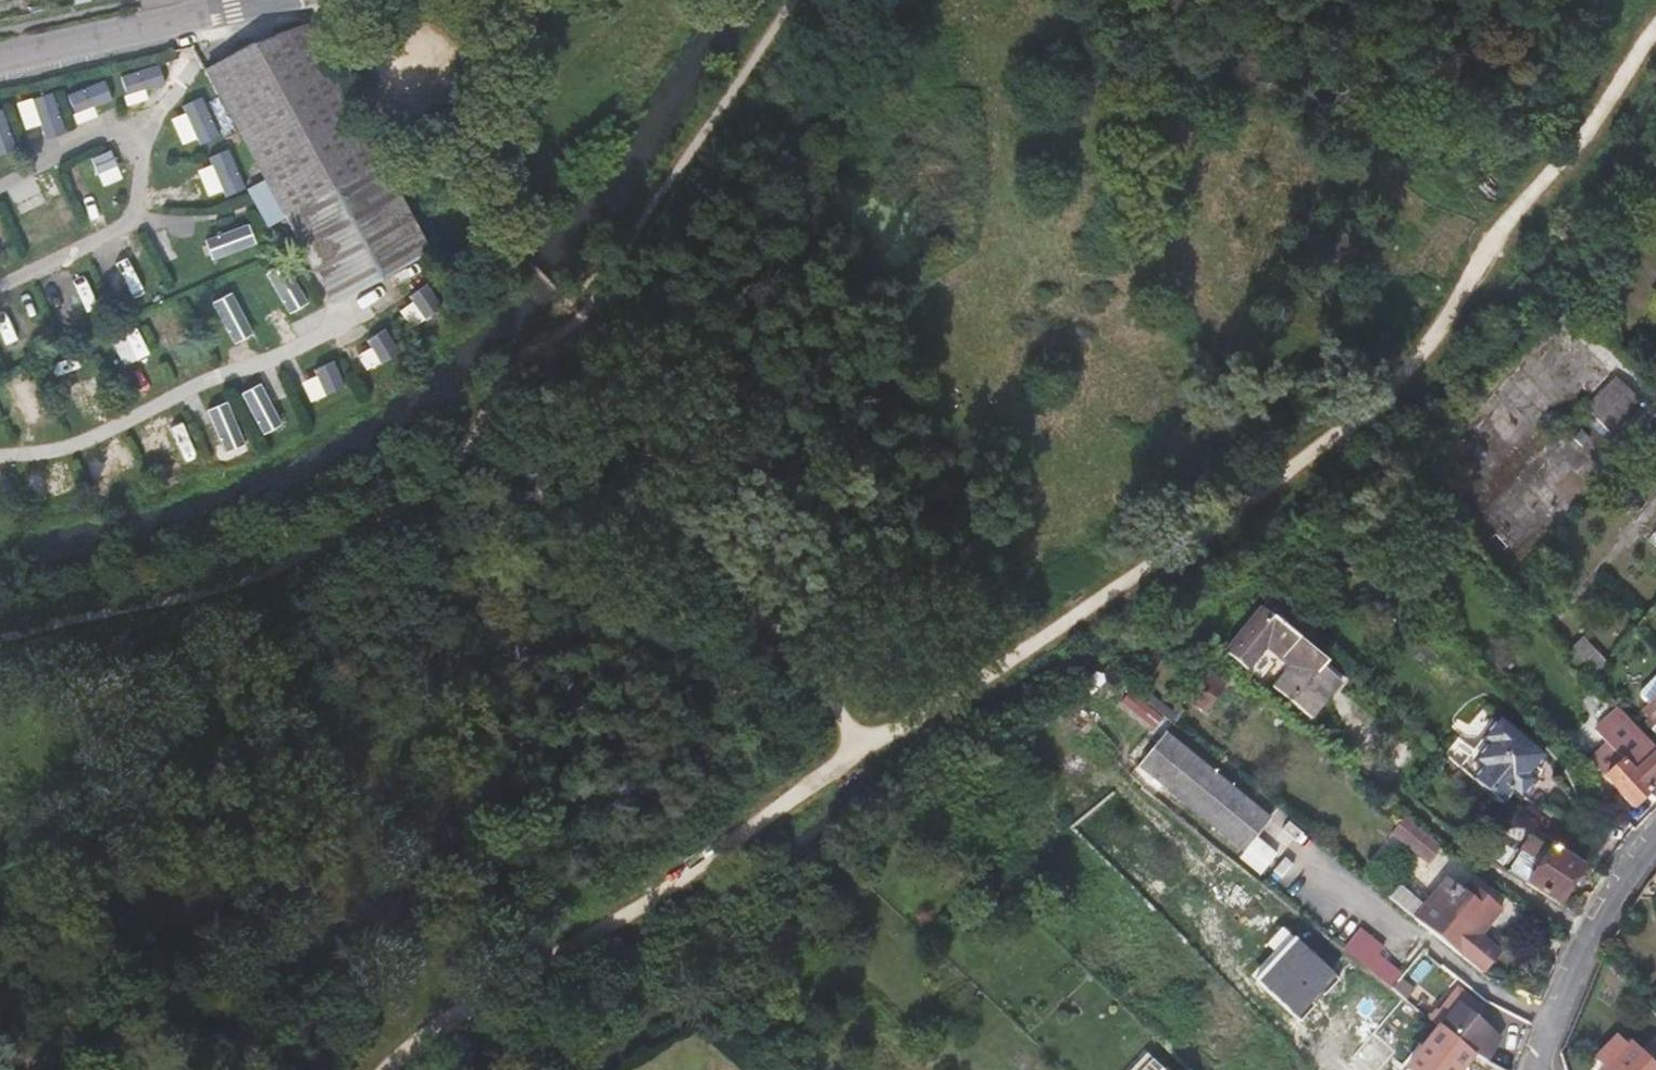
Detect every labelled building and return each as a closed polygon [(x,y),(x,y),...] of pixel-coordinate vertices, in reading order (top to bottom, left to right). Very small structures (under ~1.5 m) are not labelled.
[(309,19),(209,71),(267,182),(285,216),(331,305),(431,253),(309,19)] [(145,72),(132,78),(145,104),(158,98),(145,72)] [(107,88),(93,93),(101,115),(115,109),(107,88)] [(43,99),(26,106),(37,133),(54,126),(43,99)] [(220,127),(207,99),(193,105),(206,134),(220,127)] [(0,121),(0,157),(0,159),(15,154),(4,120),(0,121)] [(124,182),(116,164),(95,173),(103,191),(124,182)] [(245,193),(234,164),(218,171),(229,199),(245,193)] [(285,216),(267,182),(249,191),(256,205),(266,225),(280,219),(285,216)] [(213,258),(258,242),(250,220),(205,236),(213,258)] [(269,270),(290,311),(308,302),(287,261),(269,270)] [(214,299),(234,342),(255,332),(235,289),(214,299)] [(127,365),(151,353),(138,327),(114,339),(127,365)] [(59,363),(70,392),(97,382),(86,352),(59,363)] [(303,376),(311,397),(344,384),(336,363),(303,376)] [(264,433),(284,422),(261,380),(241,391),(264,433)] [(1626,385),(1595,419),(1623,443),(1653,409),(1626,385)] [(207,407),(226,451),(247,442),(228,399),(207,407)] [(1316,637),(1269,597),(1222,652),(1259,682),(1273,665),(1284,675),(1273,687),(1311,718),(1340,684),(1322,669),(1326,663),(1307,648),(1316,637)] [(1581,640),(1569,652),(1592,679),(1605,664),(1581,640)] [(1227,683),(1208,670),(1187,702),(1206,714),(1227,683)] [(1129,691),(1119,703),(1153,731),(1163,719),(1129,691)] [(1642,713),(1655,727),(1655,698),(1642,713)] [(1639,732),(1610,702),(1586,724),(1609,749),(1592,765),(1606,780),(1603,784),(1612,795),(1615,792),(1631,808),(1655,785),(1655,760),(1652,755),(1655,751),(1639,732)] [(1481,769),(1470,780),(1486,795),(1502,805),(1510,796),(1518,803),(1522,799),(1543,777),(1536,772),(1546,761),(1503,721),(1484,741),(1489,746),(1473,762),(1481,769)] [(1269,821),(1163,735),(1136,768),(1242,854),(1269,821)] [(1484,741),(1458,769),(1470,780),(1481,769),(1473,762),(1489,746),(1484,741)] [(1557,790),(1543,777),(1522,799),(1541,807),(1543,804),(1557,790)] [(1441,848),(1416,827),(1403,844),(1428,864),(1441,848)] [(1507,872),(1557,906),(1583,869),(1552,849),(1549,853),(1528,840),(1507,872)] [(1444,880),(1412,919),(1481,975),(1499,953),(1480,937),(1501,912),(1468,886),(1462,894),(1444,880)] [(1422,906),(1398,885),(1387,898),(1412,919),(1422,906)] [(1361,930),(1342,951),(1364,969),(1376,956),(1382,947),(1361,930)] [(1376,956),(1364,969),(1412,1008),(1423,994),(1376,956)] [(1643,998),(1655,1012),(1655,985),(1643,998)] [(1436,1010),(1428,1020),(1438,1029),(1470,1055),(1486,1064),(1495,1048),(1518,1059),(1528,1032),(1495,1017),(1490,1028),(1475,1017),(1481,1009),(1457,989),(1438,1012),(1436,1010)] [(1470,1055),(1438,1029),(1406,1069),(1459,1069),(1470,1055)] [(1629,1044),(1601,1069),(1653,1069),(1629,1044)] [(1144,1052),(1128,1069),(1162,1069),(1144,1052)]
